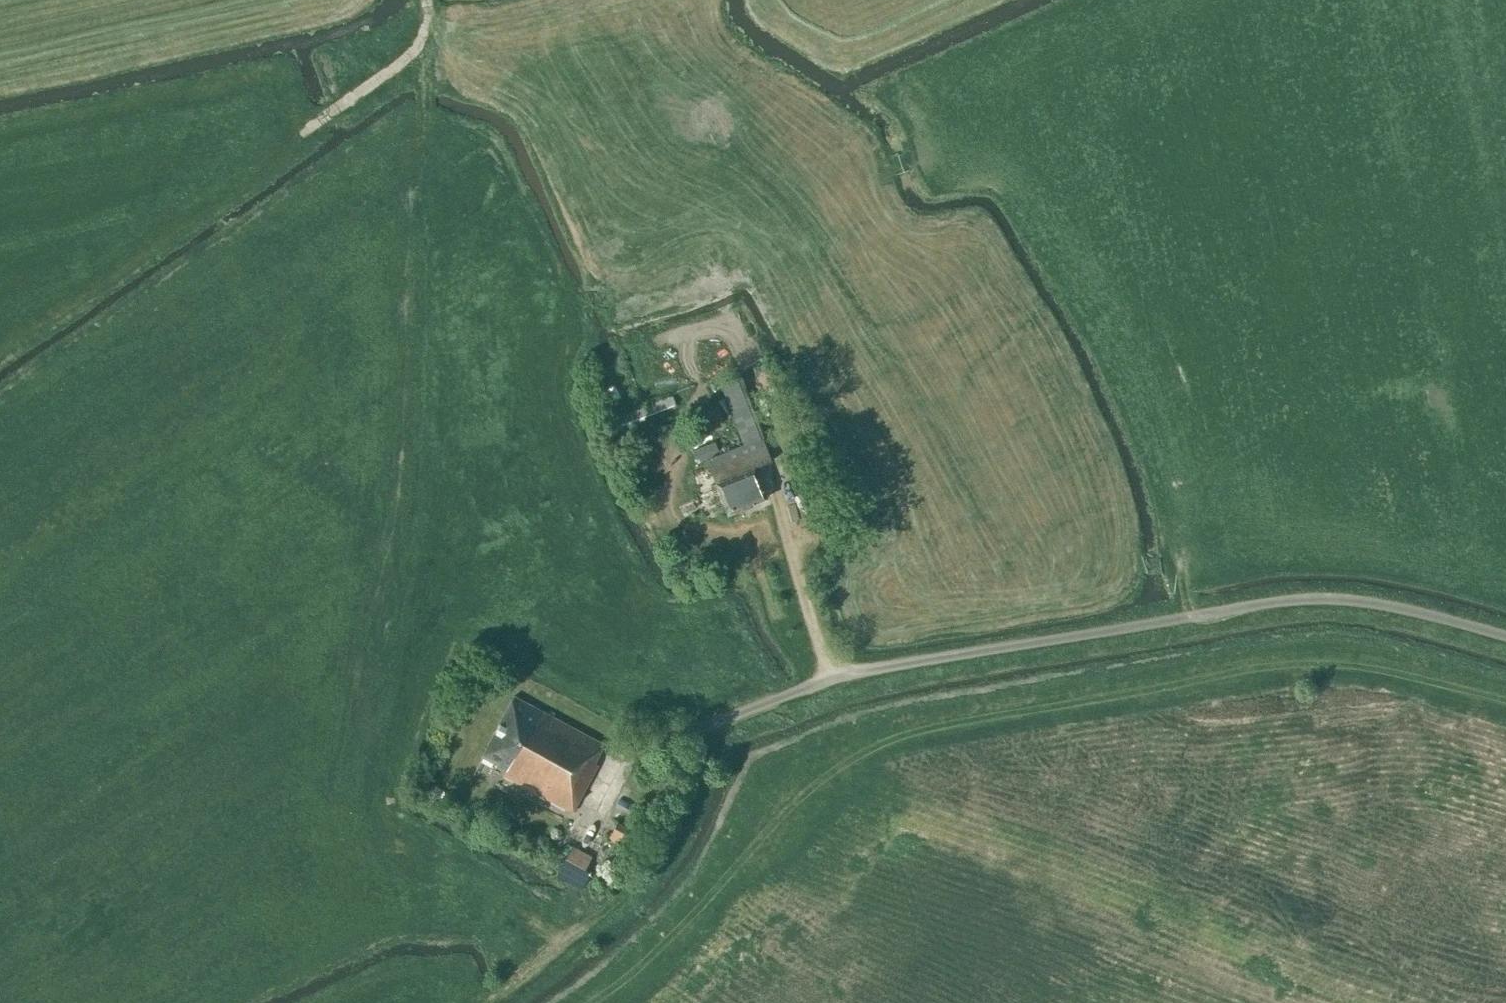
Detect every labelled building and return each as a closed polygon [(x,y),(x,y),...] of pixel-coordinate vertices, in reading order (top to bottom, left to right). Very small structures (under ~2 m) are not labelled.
[(618,426),(662,410),(659,401),(615,418),(618,426)] [(717,450),(714,442),(692,451),(696,463),(710,458),(717,450)] [(727,515),(766,498),(753,468),(770,461),(764,445),(708,469),(727,515)] [(800,507),(825,498),(813,467),(789,476),(800,507)] [(502,775),(570,813),(597,766),(593,764),(603,746),(514,696),(481,756),(505,770),(502,775)] [(617,823),(608,840),(633,854),(642,837),(617,823)] [(577,882),(591,856),(572,846),(558,872),(577,882)]
